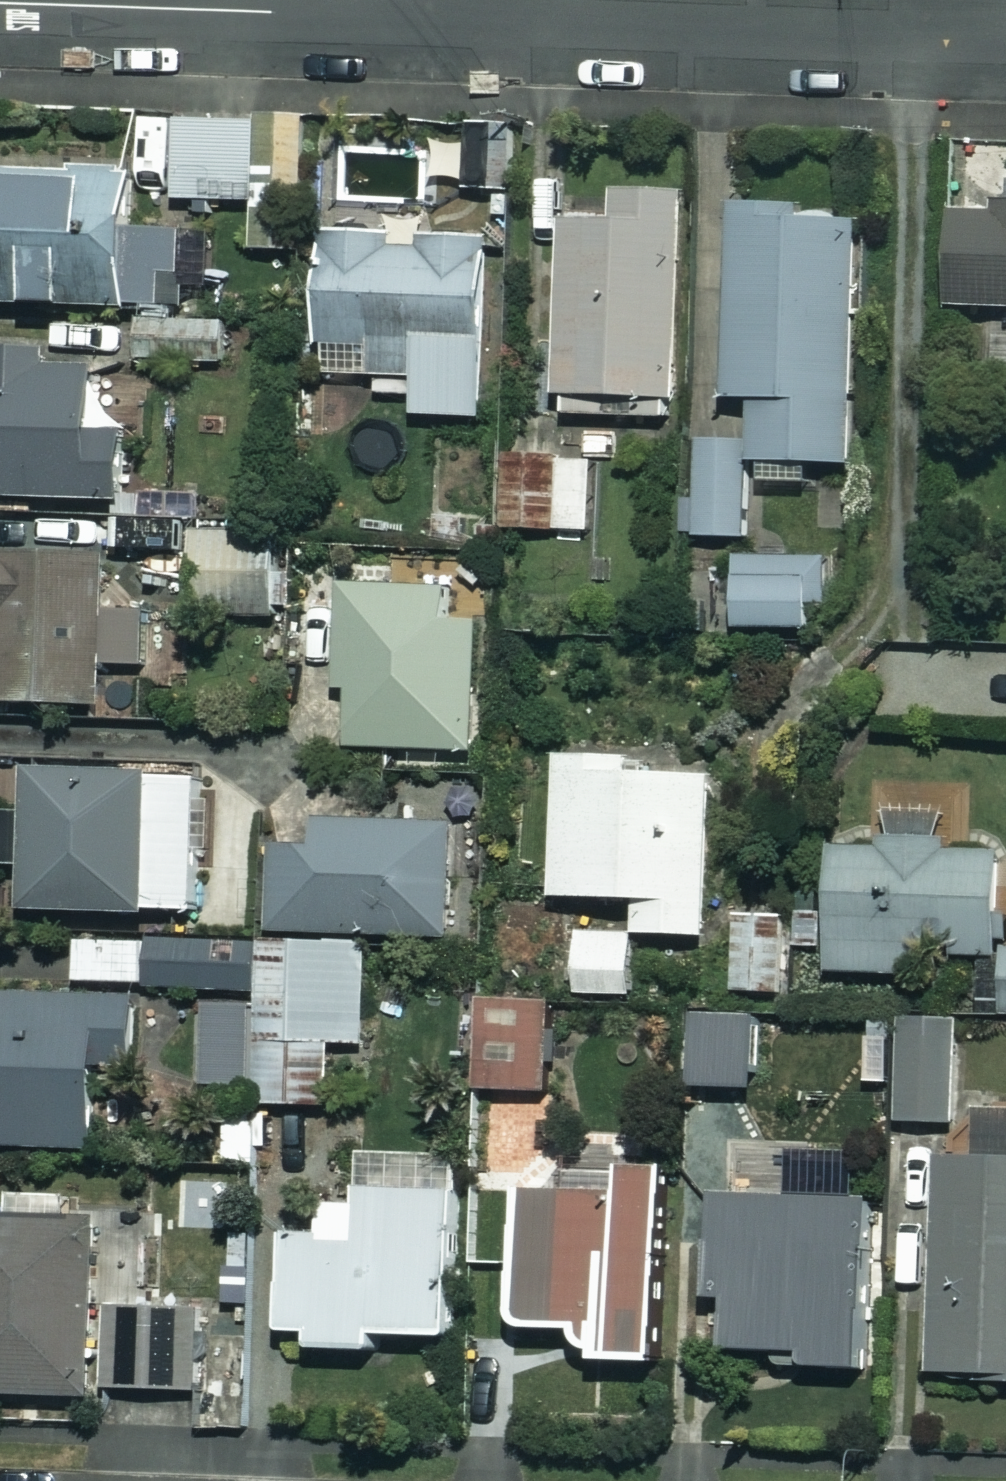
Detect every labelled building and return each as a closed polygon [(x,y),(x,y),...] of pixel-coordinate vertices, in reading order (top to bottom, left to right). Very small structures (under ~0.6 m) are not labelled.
[(525,118),(468,119),(470,195),(526,193),(525,118)] [(257,121),(143,124),(145,204),(259,201),(257,121)] [(0,173),(0,305),(182,308),(183,230),(125,230),(126,175),(0,173)] [(683,196),(615,194),(615,222),(562,221),(557,417),(677,420),(683,196)] [(953,218),(950,309),(1005,311),(1005,220),(953,218)] [(857,224),(732,221),(727,401),(755,401),(753,484),(805,486),(806,464),(851,465),(857,224)] [(486,419),(489,241),(322,239),(319,377),(416,379),(415,418),(486,419)] [(229,324),(140,321),(139,364),(227,367),(229,324)] [(97,354),(0,349),(0,499),(120,505),(124,435),(93,433),(97,354)] [(748,444),(698,443),(697,537),(747,537),(748,444)] [(593,461),(506,460),(505,531),(592,532),(593,461)] [(0,521),(0,705),(103,704),(103,665),(143,664),(142,613),(101,614),(100,519),(0,521)] [(276,532),(194,532),(194,616),(276,615),(276,532)] [(816,561),(737,562),(738,629),(817,629),(816,561)] [(341,581),(338,690),(351,690),(349,747),(473,751),(478,586),(341,581)] [(632,758),(559,756),(554,899),(639,902),(638,936),(707,938),(712,777),(632,774),(632,758)] [(27,770),(25,827),(0,827),(0,868),(25,869),(24,911),(195,916),(199,775),(27,770)] [(937,820),(883,821),(883,845),(830,846),(832,976),(917,975),(917,962),(998,960),(996,850),(937,851),(937,820)] [(316,822),(314,851),(273,849),(270,929),(456,936),(460,828),(316,822)] [(782,994),(783,909),(737,908),(735,994),(782,994)] [(635,936),(580,933),(577,994),(633,997),(635,936)] [(244,942),(146,946),(148,989),(245,986),(244,942)] [(366,944),(260,945),(262,1107),(328,1106),(328,1044),(367,1044),(366,944)] [(551,988),(484,986),(479,1167),(546,1169),(551,988)] [(0,1004),(0,1148),(171,1148),(171,1016),(33,1015),(33,1004),(0,1004)] [(951,1021),(899,1022),(901,1122),(953,1120),(951,1021)] [(767,1099),(705,1098),(704,1150),(766,1152),(767,1099)] [(891,1139),(890,1190),(936,1192),(930,1376),(1005,1379),(1005,1161),(931,1158),(931,1140),(891,1139)] [(460,1156),(359,1152),(357,1205),(322,1203),(320,1240),(284,1238),(280,1348),(375,1352),(376,1337),(453,1340),(460,1156)] [(657,1167),(569,1168),(570,1193),(515,1194),(517,1330),(579,1329),(580,1362),(659,1361),(657,1167)] [(863,1203),(741,1201),(740,1250),(710,1249),(709,1300),(726,1300),(725,1351),(780,1352),(779,1368),(860,1369),(863,1203)] [(0,1220),(0,1395),(90,1395),(90,1221),(0,1220)] [(192,1388),(189,1307),(105,1310),(107,1390),(192,1388)]
